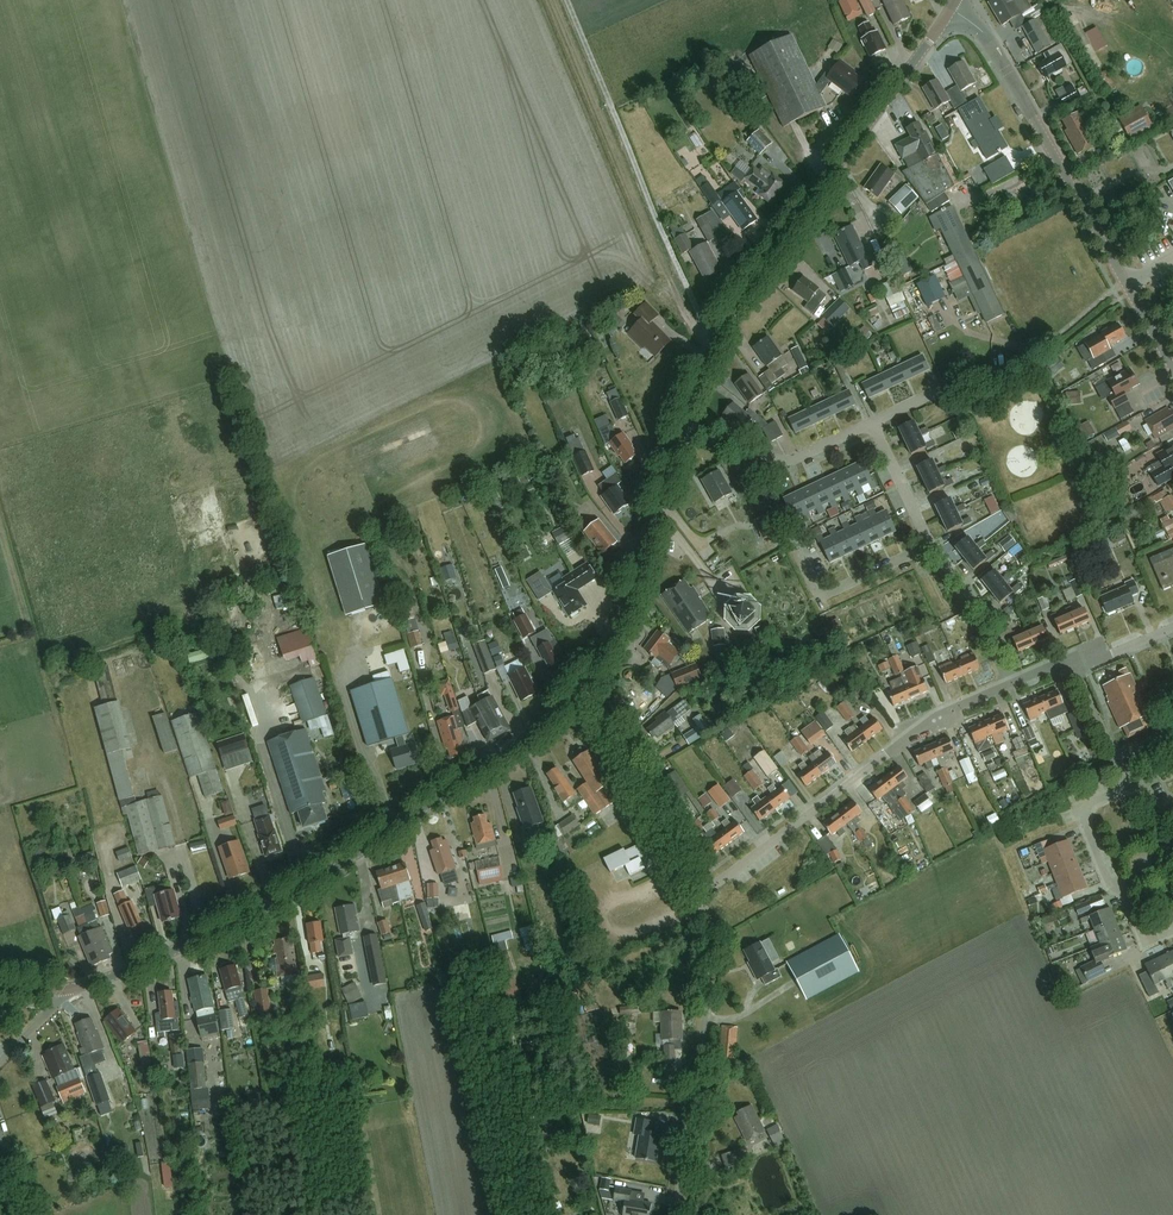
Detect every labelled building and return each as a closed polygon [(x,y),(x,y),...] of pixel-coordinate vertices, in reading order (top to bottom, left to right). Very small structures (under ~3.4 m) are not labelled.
[(870,0),(858,0),(867,18),(877,14),(870,0)] [(911,18),(902,0),(882,0),(894,26),(911,18)] [(1021,15),(1031,8),(1026,0),(989,0),(991,2),(988,4),(1002,27),(1021,15)] [(1034,21),(1023,28),(1038,55),(1051,47),(1060,41),(1045,16),(1040,7),(1029,13),(1034,21)] [(870,58),(886,50),(877,32),(874,33),(869,23),(858,28),(863,39),(861,40),(870,58)] [(791,36),(749,56),(784,128),(826,107),(820,96),(830,82),(851,97),(863,81),(854,74),(855,72),(840,61),(833,70),(830,68),(816,86),(791,36)] [(1039,67),(1038,70),(1040,73),(1042,73),(1046,79),(1072,64),(1061,46),(1044,56),(1047,61),(1038,66),(1039,67)] [(1090,54),(1097,69),(1108,63),(1101,49),(1090,54)] [(963,62),(948,70),(958,86),(951,90),(961,106),(967,102),(961,92),(976,84),(963,62)] [(937,80),(923,89),(935,111),(950,102),(954,110),(961,106),(951,90),(945,93),(937,80)] [(1079,98),(1072,86),(1064,91),(1067,96),(1060,100),(1063,106),(1079,98)] [(1082,105),(1095,98),(1091,92),(1078,99),(1082,105)] [(979,99),(958,110),(987,160),(999,153),(999,154),(1001,153),(1001,152),(1007,148),(998,131),(1002,129),(996,119),(992,122),(979,99)] [(1133,144),(1152,133),(1149,127),(1152,125),(1141,106),(1131,111),(1132,112),(1119,119),(1129,138),(1130,138),(1133,144)] [(1077,113),(1063,121),(1068,130),(1065,132),(1078,155),(1098,144),(1087,123),(1084,125),(1077,113)] [(911,138),(895,146),(903,160),(908,170),(902,173),(926,205),(927,205),(932,213),(950,201),(944,194),(955,187),(947,172),(947,173),(937,155),(938,155),(925,131),(923,132),(919,123),(907,130),(911,138)] [(760,156),(772,144),(759,131),(747,142),(760,156)] [(993,184),(1014,172),(1005,157),(984,169),(993,184)] [(895,175),(881,165),(864,189),(878,198),(895,175)] [(769,204),(784,184),(773,176),(770,180),(754,167),(745,179),(761,191),(758,196),(769,204)] [(720,201),(709,184),(702,189),(713,206),(720,201)] [(905,186),(888,203),(900,216),(918,199),(905,186)] [(742,231),(757,221),(737,193),(722,203),(742,231)] [(956,260),(974,252),(952,208),(945,211),(945,210),(941,211),(942,213),(930,218),(936,231),(941,229),(956,260)] [(696,220),(701,228),(709,243),(717,238),(728,232),(714,210),(696,220)] [(872,267),(852,226),(838,233),(840,237),(836,239),(850,267),(860,262),(864,271),(872,267)] [(683,254),(693,249),(685,235),(675,240),(683,254)] [(705,280),(721,271),(707,244),(690,253),(705,280)] [(974,252),(956,260),(964,277),(950,284),(954,294),(969,287),(987,323),(1004,315),(974,252)] [(855,284),(847,268),(833,275),(841,291),(855,284)] [(803,278),(793,291),(809,303),(805,309),(813,315),(827,297),(819,291),(819,290),(803,278)] [(888,284),(881,287),(893,315),(906,309),(903,303),(905,302),(895,279),(890,281),(888,284)] [(835,295),(818,313),(828,324),(846,306),(835,295)] [(655,358),(671,342),(652,323),(658,316),(646,304),(634,315),(641,322),(628,334),(643,349),(645,347),(655,358)] [(924,329),(928,327),(933,340),(947,334),(936,306),(917,314),(924,329)] [(1102,335),(1085,344),(1093,359),(1088,362),(1093,370),(1106,363),(1102,355),(1109,351),(1109,347),(1125,338),(1118,324),(1108,330),(1107,329),(1102,332),(1103,333),(1101,334),(1102,335)] [(866,325),(860,330),(867,339),(874,334),(866,325)] [(764,374),(758,379),(769,393),(775,389),(772,385),(777,381),(786,375),(782,369),(788,365),(782,357),(768,337),(753,348),(767,367),(769,370),(764,374)] [(807,367),(798,347),(791,351),(800,371),(807,367)] [(922,356),(902,366),(909,380),(929,370),(922,356)] [(1064,367),(1057,359),(1047,367),(1054,375),(1064,367)] [(902,366),(882,375),(889,390),(909,380),(902,366)] [(1130,370),(1107,382),(1114,395),(1108,398),(1114,409),(1128,402),(1123,394),(1138,386),(1130,370)] [(763,395),(749,374),(735,384),(749,405),(763,395)] [(882,375),(862,385),(869,399),(889,390),(882,375)] [(620,399),(623,398),(619,389),(606,395),(610,403),(619,422),(628,417),(620,399)] [(849,391),(829,401),(835,415),(856,405),(849,391)] [(1081,405),(1080,392),(1066,393),(1067,406),(1081,405)] [(829,401),(809,410),(815,425),(835,415),(829,401)] [(733,403),(722,416),(741,432),(752,419),(733,403)] [(776,440),(769,425),(750,409),(746,413),(762,429),(770,444),(776,440)] [(1144,421),(1154,440),(1172,430),(1172,412),(1172,411),(1170,413),(1167,409),(1144,421)] [(809,410),(788,420),(795,434),(815,425),(809,410)] [(769,425),(776,440),(783,436),(775,422),(769,425)] [(914,422),(899,429),(905,442),(920,435),(921,437),(929,433),(927,428),(918,432),(914,422)] [(1127,423),(1108,433),(1112,439),(1131,429),(1127,423)] [(1079,430),(1086,442),(1093,438),(1086,426),(1079,430)] [(618,437),(611,427),(600,432),(606,446),(609,443),(612,448),(619,457),(620,456),(626,464),(637,456),(631,448),(633,447),(623,434),(618,437)] [(920,435),(905,442),(911,456),(926,449),(927,450),(936,446),(933,441),(924,445),(921,437),(920,435)] [(969,458),(983,451),(975,435),(961,442),(969,458)] [(585,451),(579,438),(568,443),(574,456),(585,451)] [(1157,455),(1160,461),(1152,466),(1155,471),(1151,474),(1158,487),(1172,479),(1172,474),(1170,470),(1172,468),(1172,448),(1166,451),(1166,450),(1157,455)] [(585,451),(574,456),(572,457),(582,477),(594,471),(585,451)] [(932,461),(917,468),(923,481),(938,474),(939,475),(948,471),(945,466),(937,470),(932,461)] [(863,462),(849,468),(859,489),(861,488),(869,484),(871,490),(877,488),(874,482),(872,482),(863,462)] [(613,465),(603,472),(608,479),(618,472),(613,465)] [(981,467),(970,472),(973,478),(984,474),(981,467)] [(849,468),(836,474),(846,495),(848,494),(855,491),(858,497),(864,494),(861,488),(859,489),(849,468)] [(719,471),(702,481),(714,504),(732,494),(719,471)] [(836,474),(823,481),(833,501),(835,501),(842,497),(845,503),(851,500),(848,494),(846,495),(836,474)] [(938,474),(923,481),(929,494),(944,487),(945,489),(954,484),(951,479),(943,483),(939,475),(938,474)] [(988,474),(976,479),(980,489),(992,484),(988,474)] [(615,515),(630,504),(617,486),(621,484),(615,476),(600,487),(605,495),(601,497),(615,515)] [(823,481),(810,487),(820,508),(822,507),(829,503),(832,509),(838,506),(835,501),(833,501),(823,481)] [(810,487),(796,493),(806,514),(809,513),(816,509),(819,515),(824,513),(822,507),(820,508),(810,487)] [(1156,504),(1161,501),(1168,497),(1164,491),(1152,497),(1141,503),(1143,507),(1154,501),(1156,504)] [(796,493),(783,500),(793,520),(803,516),(806,522),(811,519),(809,513),(806,514),(796,493)] [(985,499),(993,516),(979,522),(984,531),(1007,521),(995,495),(985,499)] [(1161,501),(1168,514),(1172,511),(1172,498),(1172,495),(1168,497),(1161,501)] [(950,499),(935,506),(941,520),(956,512),(957,514),(966,510),(963,505),(955,509),(950,499)] [(728,511),(735,528),(746,524),(739,506),(728,511)] [(873,510),(868,513),(871,518),(873,518),(883,538),(896,532),(886,511),(876,516),(873,510)] [(956,512),(941,520),(948,533),(962,526),(963,527),(972,523),(970,518),(961,522),(957,514),(956,512)] [(860,516),(855,519),(858,525),(860,524),(869,545),(883,538),(873,518),(871,518),(863,522),(860,516)] [(602,555),(617,543),(598,520),(593,525),(587,518),(578,526),(602,555)] [(847,523),(842,525),(844,531),(846,530),(856,551),(869,545),(860,524),(858,525),(850,528),(847,523)] [(822,534),(819,527),(811,531),(814,538),(822,534)] [(557,545),(570,538),(565,528),(552,534),(557,545)] [(834,529),(829,531),(831,537),(833,537),(843,557),(856,551),(846,530),(844,531),(837,535),(834,529)] [(821,535),(815,538),(818,544),(820,543),(830,564),(843,557),(833,537),(831,537),(824,541),(821,535)] [(1010,536),(999,545),(1005,553),(1017,544),(1010,536)] [(968,538),(955,548),(964,560),(977,549),(978,551),(986,545),(982,540),(975,546),(968,538)] [(385,605),(366,545),(328,557),(346,617),(385,605)] [(984,558),(981,554),(978,551),(977,549),(964,560),(973,571),(986,561),(987,562),(995,556),(991,552),(984,558)] [(1153,567),(1163,591),(1172,587),(1172,550),(1169,551),(1172,559),(1153,567)] [(1065,556),(1046,564),(1049,570),(1067,562),(1065,556)] [(565,585),(553,593),(569,618),(586,607),(577,592),(597,578),(587,564),(563,580),(565,585)] [(456,578),(452,565),(440,569),(444,582),(456,578)] [(994,571),(981,581),(991,593),(1004,583),(1005,584),(1012,578),(1009,574),(1001,580),(994,571)] [(539,601),(553,593),(540,572),(526,581),(539,601)] [(1084,595),(1076,575),(1062,581),(1066,590),(1062,592),(1067,603),(1084,595)] [(690,590),(684,580),(661,596),(668,605),(689,634),(713,618),(693,588),(690,590)] [(1107,615),(1134,603),(1131,597),(1138,594),(1133,581),(1125,584),(1126,587),(1100,598),(1107,615)] [(1004,583),(991,593),(1000,604),(1013,594),(1013,595),(1021,589),(1018,585),(1010,591),(1005,584),(1004,583)] [(1038,600),(1043,612),(1051,608),(1046,597),(1038,600)] [(406,623),(416,620),(410,598),(399,601),(406,623)] [(754,611),(747,604),(738,604),(731,610),(731,619),(738,626),(747,626),(753,620),(754,611)] [(1071,608),(1065,610),(1068,617),(1069,616),(1075,629),(1090,622),(1084,609),(1073,614),(1071,608)] [(1056,614),(1051,616),(1053,623),(1055,623),(1060,635),(1075,629),(1069,616),(1068,617),(1059,620),(1056,614)] [(527,615),(514,622),(524,640),(536,633),(527,615)] [(840,619),(834,621),(837,633),(843,632),(840,619)] [(931,624),(921,628),(922,632),(919,633),(920,636),(934,630),(931,624)] [(1029,626),(1023,628),(1026,635),(1028,634),(1033,647),(1048,640),(1042,628),(1032,632),(1029,626)] [(320,666),(307,629),(276,639),(284,661),(299,656),(301,664),(308,662),(310,669),(320,666)] [(725,641),(724,630),(711,631),(713,648),(716,647),(717,662),(731,660),(729,641),(725,641)] [(547,631),(531,640),(537,650),(543,661),(544,660),(548,668),(558,663),(555,656),(561,653),(554,640),(552,641),(547,631)] [(424,646),(420,632),(409,635),(413,649),(424,646)] [(667,644),(669,641),(657,632),(644,650),(651,656),(651,657),(652,658),(653,657),(668,668),(679,653),(667,644)] [(1014,632),(1009,635),(1012,641),(1013,641),(1018,653),(1033,647),(1028,634),(1026,635),(1017,639),(1014,632)] [(441,654),(449,651),(450,652),(458,649),(455,639),(446,642),(438,645),(441,654)] [(917,642),(908,646),(912,658),(922,654),(917,642)] [(484,675),(496,671),(485,643),(473,647),(484,675)] [(929,645),(922,648),(929,665),(936,662),(929,645)] [(698,652),(696,646),(687,649),(689,655),(690,654),(691,656),(698,653),(698,652)] [(758,662),(770,658),(766,648),(755,652),(758,662)] [(957,663),(963,677),(980,670),(973,653),(961,659),(962,661),(957,663)] [(900,674),(905,672),(898,656),(893,658),(900,674)] [(893,658),(889,660),(896,676),(900,674),(893,658)] [(963,677),(957,663),(952,665),(951,663),(939,668),(946,684),(963,677)] [(661,679),(657,687),(668,697),(676,689),(701,679),(695,665),(661,679)] [(109,666),(93,670),(103,705),(94,708),(107,755),(124,816),(128,815),(139,856),(139,857),(160,851),(175,846),(162,797),(160,797),(158,791),(147,794),(149,800),(137,803),(125,760),(135,757),(119,701),(118,701),(109,666)] [(902,678),(911,700),(928,692),(918,667),(905,672),(900,674),(902,678)] [(522,702),(537,694),(524,669),(509,676),(522,702)] [(1122,679),(1103,687),(1110,702),(1108,703),(1120,729),(1123,728),(1128,739),(1147,730),(1147,729),(1152,726),(1148,716),(1149,716),(1130,675),(1128,676),(1125,669),(1119,672),(1122,679)] [(894,707),(911,700),(902,678),(890,684),(893,691),(888,693),(894,707)] [(303,724),(326,716),(314,679),(290,687),(303,724)] [(392,679),(351,692),(368,747),(395,739),(398,749),(391,752),(396,770),(421,762),(416,744),(406,747),(403,737),(409,735),(392,679)] [(449,681),(436,685),(439,697),(444,695),(451,714),(452,714),(453,718),(437,722),(446,750),(448,750),(451,759),(467,754),(464,744),(463,745),(459,730),(464,729),(459,711),(449,681)] [(1057,691),(1040,698),(1046,712),(1050,721),(1067,714),(1064,707),(1057,691)] [(481,703),(499,736),(509,730),(491,697),(481,703)] [(499,736),(481,703),(473,707),(472,705),(470,706),(467,698),(458,702),(467,728),(478,722),(489,742),(499,736)] [(1041,714),(1046,712),(1040,698),(1023,706),(1030,722),(1042,717),(1041,714)] [(691,711),(684,701),(666,714),(665,713),(655,720),(657,723),(647,730),(653,739),(656,737),(657,739),(675,726),(674,724),(691,711)] [(841,706),(851,720),(855,717),(844,703),(841,706)] [(847,723),(851,720),(841,706),(836,709),(847,723)] [(1078,740),(1087,735),(1077,712),(1067,716),(1078,740)] [(224,793),(198,714),(171,723),(190,780),(198,777),(205,799),(224,793)] [(985,722),(991,736),(996,734),(997,736),(1009,731),(1002,715),(985,722)] [(817,722),(825,733),(832,727),(824,717),(817,722)] [(855,725),(867,742),(883,730),(874,718),(869,722),(865,717),(855,725)] [(826,734),(825,733),(817,722),(801,733),(811,746),(826,734)] [(968,729),(975,746),(978,754),(991,749),(987,740),(986,738),(991,736),(985,722),(968,729)] [(852,753),(867,742),(855,725),(844,732),(848,737),(843,741),(852,753)] [(1028,742),(1031,749),(1039,746),(1036,739),(1032,727),(1023,731),(1027,742),(1028,742)] [(698,729),(683,738),(688,746),(703,737),(698,729)] [(322,805),(326,804),(323,793),(326,792),(306,730),(267,743),(291,815),(299,813),(304,828),(327,821),(322,805)] [(790,735),(795,740),(805,754),(809,751),(794,732),(790,735)] [(244,735),(217,744),(222,758),(249,749),(244,735)] [(931,745),(937,759),(942,757),(945,762),(951,760),(949,754),(954,751),(949,738),(931,745)] [(1026,749),(1021,738),(1013,742),(1017,753),(1026,749)] [(805,754),(795,740),(791,743),(801,757),(805,754)] [(931,761),(937,759),(931,745),(913,753),(919,767),(925,764),(927,770),(934,767),(931,761)] [(595,795),(607,788),(610,785),(588,752),(585,754),(581,748),(573,754),(577,760),(573,762),(587,784),(595,795)] [(985,762),(996,758),(993,750),(982,755),(985,762)] [(809,759),(821,776),(837,764),(828,753),(823,756),(819,751),(809,759)] [(778,771),(764,752),(754,759),(768,779),(778,771)] [(789,763),(782,752),(774,758),(782,768),(789,763)] [(971,784),(980,781),(971,757),(961,761),(971,784)] [(806,787),(821,776),(809,759),(798,767),(802,772),(797,776),(806,787)] [(1067,777),(1067,764),(1042,765),(1043,777),(1067,777)] [(899,767),(884,778),(893,790),(900,800),(904,797),(906,796),(902,791),(907,787),(905,785),(903,782),(908,778),(899,767)] [(995,775),(997,779),(1009,775),(1006,768),(999,771),(1000,773),(995,775)] [(576,795),(566,780),(565,781),(557,769),(547,775),(556,789),(555,790),(564,803),(576,795)] [(950,777),(948,774),(946,769),(938,772),(941,781),(950,777)] [(674,803),(677,801),(689,793),(676,773),(674,771),(659,781),(660,784),(674,803)] [(748,774),(759,789),(763,786),(752,771),(748,774)] [(755,792),(759,789),(748,774),(744,778),(755,792)] [(941,781),(945,789),(953,785),(950,777),(941,781)] [(884,800),(886,803),(891,809),(897,804),(896,803),(900,800),(893,790),(884,778),(868,790),(877,802),(882,798),(884,800)] [(742,791),(733,780),(723,787),(732,798),(742,791)] [(616,802),(607,788),(595,795),(587,784),(578,790),(595,816),(616,802)] [(719,785),(708,793),(720,809),(731,802),(723,791),(719,785)] [(762,793),(775,810),(790,799),(781,787),(776,791),(773,786),(762,793)] [(531,789),(514,795),(519,808),(517,809),(524,830),(543,823),(531,789)] [(760,822),(775,810),(762,793),(752,801),(756,806),(751,810),(760,822)] [(933,805),(926,795),(914,804),(921,814),(933,805)] [(900,800),(896,803),(897,804),(902,810),(909,804),(904,797),(900,800)] [(222,803),(227,817),(236,814),(231,800),(222,803)] [(853,801),(838,813),(847,825),(854,835),(860,830),(856,825),(861,822),(859,819),(857,817),(862,813),(853,801)] [(909,804),(902,810),(907,817),(914,812),(909,804)] [(720,818),(714,809),(707,815),(713,823),(720,818)] [(842,829),(847,825),(838,813),(822,825),(831,837),(836,833),(840,838),(845,834),(842,829)] [(992,825),(1001,822),(999,813),(989,816),(992,825)] [(487,825),(485,816),(474,819),(475,823),(471,824),(477,846),(495,841),(491,824),(487,825)] [(234,817),(217,822),(220,831),(237,826),(234,817)] [(266,857),(281,852),(278,843),(279,842),(275,831),(274,832),(269,817),(255,821),(260,836),(259,836),(266,857)] [(572,817),(558,826),(565,836),(579,827),(572,817)] [(699,820),(691,824),(696,834),(704,830),(699,820)] [(720,833),(729,845),(744,833),(735,821),(730,825),(727,820),(721,824),(725,829),(720,833)] [(729,845),(720,833),(716,835),(713,830),(706,835),(710,840),(705,844),(714,856),(729,845)] [(868,838),(862,830),(855,836),(861,843),(868,838)] [(826,836),(817,844),(826,856),(830,854),(837,851),(826,836)] [(443,842),(442,839),(432,843),(434,851),(430,852),(438,876),(445,873),(447,880),(458,876),(455,870),(456,870),(447,841),(443,842)] [(206,841),(190,846),(193,855),(208,851),(206,841)] [(1068,841),(1043,850),(1048,863),(1073,853),(1068,841)] [(230,880),(249,873),(239,842),(219,849),(230,880)] [(644,857),(638,846),(625,852),(624,850),(604,860),(610,874),(625,867),(630,877),(645,869),(640,859),(644,857)] [(129,848),(118,852),(122,860),(132,856),(129,848)] [(467,858),(465,851),(458,852),(460,860),(467,858)] [(834,864),(841,860),(837,851),(830,854),(834,864)] [(95,862),(93,853),(81,856),(83,865),(95,862)] [(1073,853),(1048,863),(1053,875),(1077,865),(1073,853)] [(503,882),(499,858),(475,863),(480,887),(503,882)] [(396,890),(400,903),(414,898),(409,882),(411,881),(405,864),(391,869),(396,886),(396,890)] [(1077,865),(1053,875),(1058,887),(1082,877),(1077,865)] [(142,881),(136,867),(118,875),(123,889),(142,881)] [(396,886),(391,869),(376,874),(381,890),(378,891),(382,904),(392,901),(393,905),(400,903),(396,890),(396,886)] [(1082,877),(1058,887),(1063,899),(1087,889),(1082,877)] [(430,900),(439,899),(438,885),(429,885),(430,900)] [(162,923),(181,918),(173,891),(166,893),(164,886),(145,891),(150,908),(158,906),(162,923)] [(130,932),(142,927),(132,902),(129,903),(123,891),(114,895),(130,932)] [(439,899),(430,900),(427,900),(428,909),(439,909),(439,899)] [(1063,899),(1053,901),(1055,910),(1065,908),(1063,899)] [(107,902),(97,905),(101,919),(111,916),(107,902)] [(425,904),(416,907),(421,920),(429,917),(425,904)] [(85,916),(88,925),(97,921),(94,913),(95,912),(92,905),(82,910),(85,916)] [(354,905),(335,909),(341,936),(343,935),(344,940),(336,941),(339,958),(353,955),(350,939),(354,939),(353,933),(360,932),(354,905)] [(63,914),(60,908),(52,911),(56,922),(58,922),(64,935),(76,930),(68,912),(63,914)] [(1094,931),(1115,923),(1110,908),(1080,920),(1082,925),(1091,921),(1094,931)] [(80,929),(88,925),(85,916),(82,910),(73,913),(76,920),(80,929)] [(382,936),(391,933),(387,921),(378,924),(382,936)] [(320,943),(324,942),(321,923),(307,925),(310,944),(312,954),(321,953),(320,943)] [(1091,948),(1121,936),(1115,923),(1094,931),(1098,941),(1089,944),(1091,948)] [(460,926),(463,934),(469,932),(470,936),(474,935),(473,929),(469,930),(467,924),(460,926)] [(93,947),(100,964),(110,960),(109,956),(113,954),(102,928),(92,932),(98,945),(93,947)] [(493,944),(516,938),(514,930),(491,936),(493,944)] [(91,968),(100,964),(93,947),(98,945),(92,932),(79,937),(91,968)] [(806,1000),(859,972),(839,935),(787,963),(806,1000)] [(376,936),(364,938),(371,972),(376,971),(379,986),(386,984),(376,936)] [(1091,949),(1093,953),(1091,954),(1094,961),(1096,964),(1096,965),(1097,965),(1101,963),(1101,962),(1106,960),(1105,959),(1127,951),(1121,936),(1091,948),(1091,949)] [(298,975),(292,939),(278,941),(278,945),(273,946),(275,960),(268,961),(270,974),(277,973),(278,978),(281,977),(282,985),(299,982),(298,975)] [(508,951),(505,942),(493,946),(496,954),(508,951)] [(768,987),(783,979),(778,971),(776,973),(760,943),(744,952),(753,968),(751,969),(758,983),(764,980),(768,987)] [(513,971),(508,953),(496,957),(502,975),(513,971)] [(1172,977),(1172,955),(1172,953),(1158,959),(1172,988),(1172,981),(1171,978),(1172,977)] [(1168,990),(1172,988),(1158,959),(1144,966),(1147,972),(1139,976),(1150,999),(1159,994),(1155,986),(1165,981),(1167,984),(1165,985),(1168,990)] [(1106,974),(1101,963),(1097,965),(1096,965),(1096,964),(1094,961),(1083,967),(1075,971),(1083,986),(1086,984),(1086,983),(1106,974)] [(241,987),(235,966),(221,970),(226,991),(225,991),(228,1003),(235,1001),(240,1019),(248,1017),(243,999),(245,999),(242,986),(241,987)] [(323,975),(307,977),(309,991),(325,988),(323,975)] [(214,1009),(207,977),(189,981),(196,1013),(214,1009)] [(354,985),(341,991),(347,1005),(361,999),(354,985)] [(258,1014),(271,1013),(267,990),(255,991),(258,1014)] [(173,1003),(172,992),(159,994),(161,1016),(155,1016),(157,1034),(179,1031),(178,1019),(180,1019),(178,1003),(173,1003)] [(349,1006),(352,1021),(369,1017),(366,1002),(349,1006)] [(115,1013),(104,1021),(122,1043),(136,1033),(127,1021),(129,1019),(122,1011),(117,1015),(115,1013)] [(221,1031),(234,1030),(232,1012),(219,1013),(221,1031)] [(664,1046),(664,1063),(675,1063),(675,1050),(681,1050),(681,1040),(682,1040),(681,1016),(677,1016),(676,1013),(661,1013),(662,1041),(670,1040),(670,1046),(664,1046)] [(219,1034),(215,1015),(196,1020),(201,1039),(219,1034)] [(91,1019),(76,1025),(79,1034),(78,1034),(83,1049),(80,1050),(83,1057),(80,1058),(84,1069),(93,1066),(92,1063),(105,1058),(102,1050),(104,1049),(97,1030),(96,1031),(91,1019)] [(330,1051),(326,1026),(320,1027),(324,1052),(330,1051)] [(734,1067),(737,1028),(722,1027),(719,1065),(734,1067)] [(179,1037),(170,1038),(172,1055),(180,1054),(179,1037)] [(138,1044),(142,1067),(152,1065),(148,1042),(138,1044)] [(52,1080),(55,1079),(59,1088),(79,1080),(75,1071),(64,1045),(47,1053),(48,1055),(43,1057),(52,1080)] [(191,1091),(206,1089),(204,1064),(203,1051),(187,1052),(191,1091)] [(148,1086),(158,1084),(156,1067),(141,1069),(142,1075),(144,1086),(148,1086)] [(79,1080),(57,1089),(64,1106),(86,1096),(79,1080)] [(47,1083),(33,1089),(42,1109),(56,1103),(47,1083)] [(746,1142),(765,1132),(751,1106),(737,1113),(739,1116),(734,1118),(746,1142)] [(589,1116),(588,1124),(596,1126),(598,1117),(589,1116)] [(636,1120),(634,1135),(639,1136),(637,1148),(636,1158),(635,1159),(656,1162),(659,1146),(661,1146),(663,1135),(650,1133),(652,1122),(636,1120)] [(767,1131),(771,1138),(774,1144),(781,1141),(774,1128),(767,1131)] [(736,1161),(732,1153),(724,1156),(728,1165),(736,1161)] [(162,1163),(165,1189),(174,1187),(171,1162),(162,1163)] [(611,1180),(602,1179),(600,1191),(609,1192),(611,1180)] [(616,1189),(614,1201),(625,1203),(623,1214),(649,1214),(651,1204),(629,1200),(631,1191),(616,1189)]
